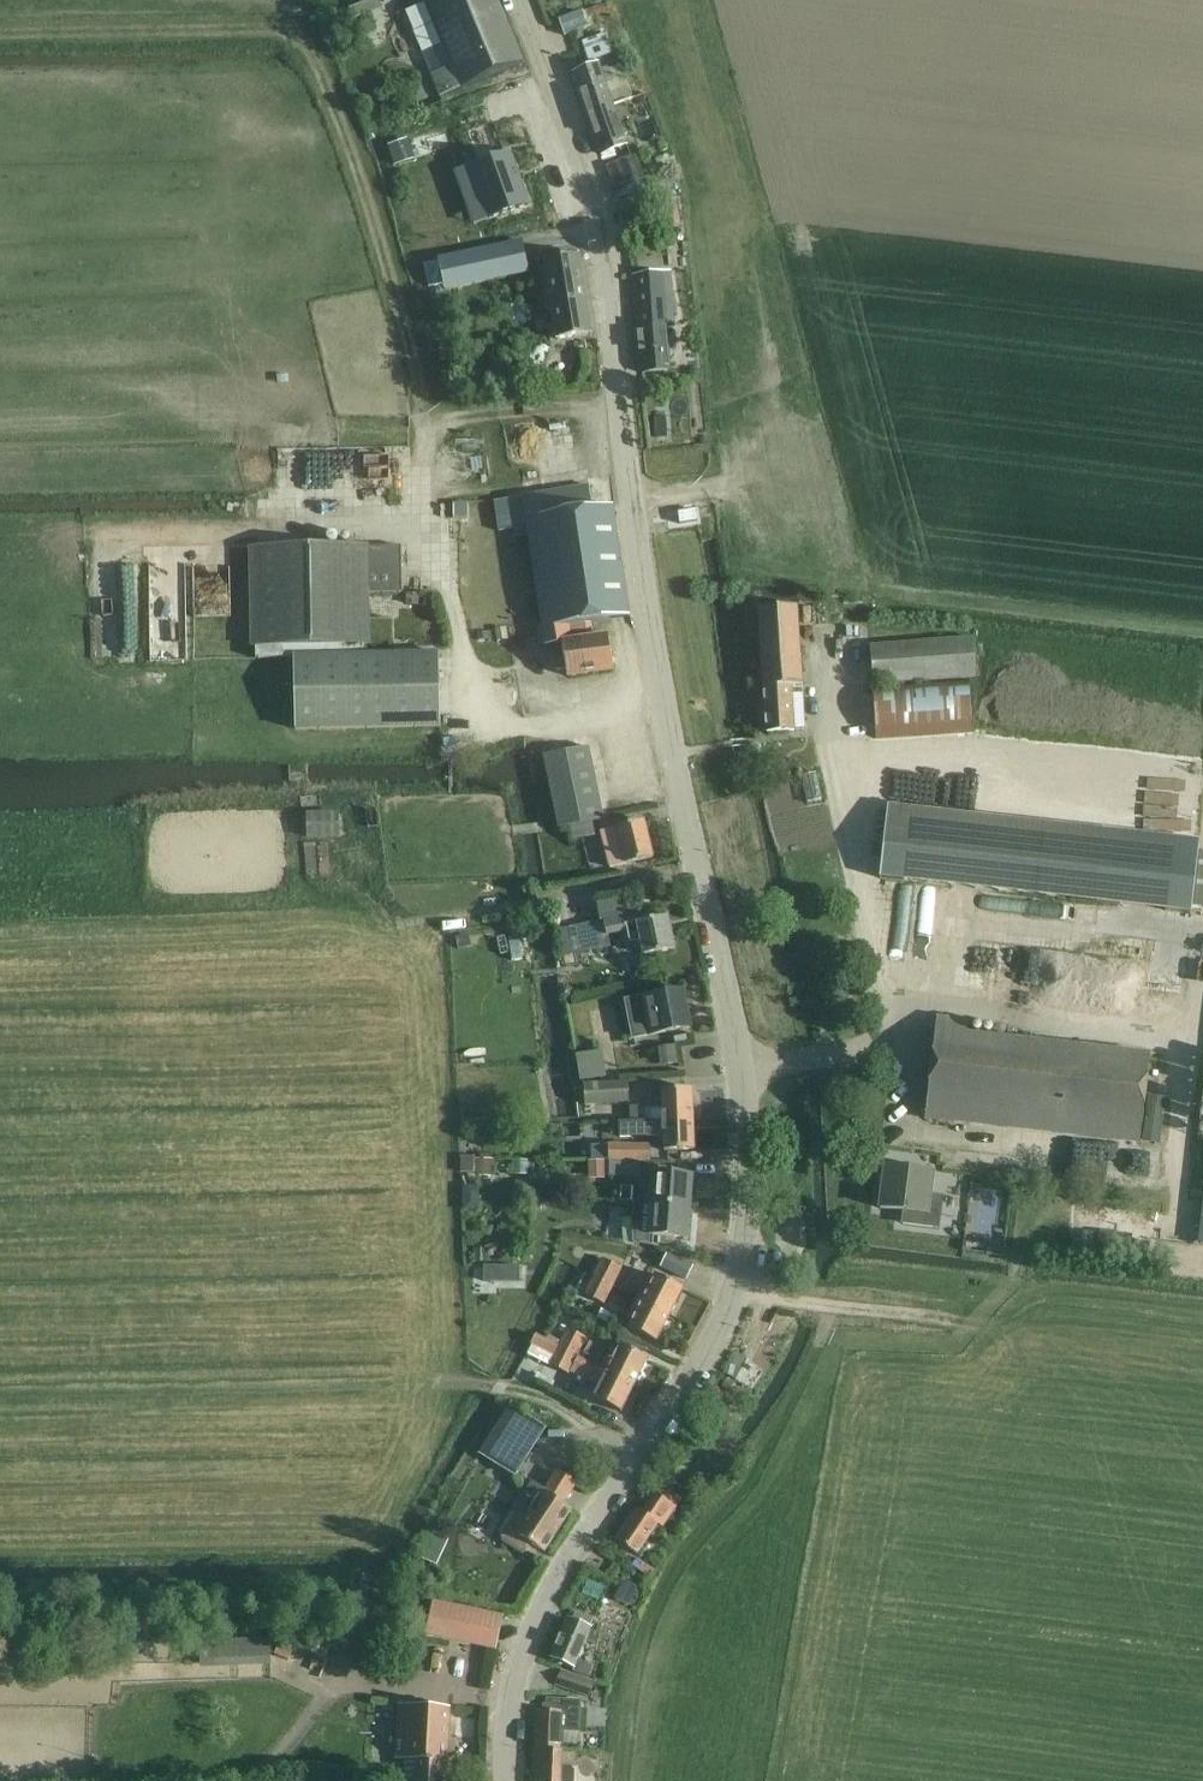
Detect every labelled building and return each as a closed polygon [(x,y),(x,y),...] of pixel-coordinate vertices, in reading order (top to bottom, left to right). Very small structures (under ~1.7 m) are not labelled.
[(382,8),(379,0),(352,0),(346,2),(353,20),(382,8)] [(405,10),(413,31),(432,76),(436,85),(441,98),(461,89),(522,64),(496,0),(426,0),(427,1),(424,2),(405,10)] [(564,37),(587,28),(581,14),(558,22),(564,37)] [(369,16),(352,23),(358,36),(374,29),(369,16)] [(611,55),(603,35),(582,43),(589,63),(611,55)] [(598,67),(572,76),(586,115),(612,106),(631,99),(626,86),(607,93),(600,72),(598,67)] [(612,106),(586,115),(586,116),(601,155),(626,146),(612,106)] [(411,129),(387,139),(399,167),(426,155),(423,148),(450,137),(441,116),(411,129)] [(509,153),(471,167),(490,220),(528,206),(509,153)] [(612,165),(606,167),(614,189),(621,187),(639,181),(631,158),(612,165)] [(674,200),(664,202),(665,209),(668,223),(679,221),(674,200)] [(506,245),(439,260),(444,283),(512,269),(506,245)] [(557,339),(591,334),(578,256),(545,261),(557,339)] [(668,273),(638,276),(632,277),(636,331),(640,374),(669,371),(665,329),(672,328),(668,273)] [(664,418),(654,418),(656,438),(666,437),(664,418)] [(528,527),(542,626),(546,647),(563,644),(568,677),(613,670),(608,636),(593,638),(591,623),(630,617),(613,506),(593,509),(589,486),(523,497),(523,498),(494,502),(499,532),(528,527)] [(293,657),(295,730),(440,727),(439,652),(366,654),(365,593),(402,592),(401,545),(253,548),(255,658),(293,657)] [(757,609),(765,733),(805,730),(796,606),(757,609)] [(872,685),(975,678),(973,639),(869,646),(872,685)] [(872,689),(875,737),(971,732),(968,683),(872,689)] [(559,828),(569,826),(593,822),(603,820),(589,747),(544,756),(559,828)] [(882,802),(874,874),(1088,900),(1096,826),(882,802)] [(307,838),(338,838),(338,814),(307,814),(307,838)] [(596,836),(593,822),(569,826),(572,841),(596,836)] [(615,829),(599,832),(608,869),(612,868),(624,865),(627,865),(654,859),(645,823),(644,822),(618,828),(615,829)] [(1099,827),(1091,900),(1172,909),(1180,837),(1099,827)] [(562,928),(560,928),(565,955),(609,947),(607,936),(608,935),(627,931),(629,943),(642,941),(645,956),(675,949),(668,917),(654,920),(652,910),(629,915),(604,920),(604,919),(600,920),(598,920),(562,928)] [(469,935),(456,937),(458,949),(471,946),(469,935)] [(561,987),(558,991),(559,998),(564,1001),(570,1000),(573,995),(572,989),(567,986),(561,987)] [(642,998),(627,1001),(634,1039),(649,1036),(656,1035),(691,1028),(683,990),(657,995),(642,998)] [(924,1119),(1140,1143),(1150,1055),(967,1035),(969,1021),(936,1017),(924,1119)] [(674,1046),(657,1049),(660,1068),(677,1065),(674,1046)] [(576,1055),(580,1082),(607,1077),(603,1051),(576,1055)] [(629,1101),(627,1081),(584,1084),(585,1104),(629,1101)] [(663,1090),(664,1121),(694,1120),(693,1089),(663,1090)] [(631,1107),(631,1115),(631,1122),(647,1122),(647,1106),(631,1107)] [(631,1122),(618,1122),(618,1138),(631,1137),(648,1137),(664,1136),(665,1151),(695,1150),(694,1120),(664,1121),(647,1122),(631,1122)] [(611,1161),(649,1160),(649,1145),(610,1146),(611,1161)] [(475,1157),(460,1157),(460,1173),(474,1173),(474,1177),(493,1177),(494,1159),(475,1159),(475,1157)] [(590,1161),(588,1161),(588,1179),(604,1179),(604,1177),(604,1161),(590,1161)] [(611,1162),(610,1177),(641,1178),(641,1162),(611,1162)] [(886,1180),(882,1210),(902,1212),(901,1225),(939,1230),(943,1197),(935,1196),(932,1196),(934,1175),(935,1171),(887,1166),(886,1180)] [(634,1187),(633,1203),(642,1204),(651,1205),(691,1208),(693,1177),(653,1174),(652,1187),(634,1187)] [(632,1217),(631,1217),(633,1245),(639,1246),(639,1244),(652,1246),(653,1236),(688,1239),(691,1208),(651,1205),(642,1204),(633,1203),(632,1217)] [(485,1248),(483,1252),(485,1256),(489,1258),(497,1255),(499,1251),(498,1246),(494,1245),(485,1248)] [(482,1249),(473,1249),(473,1262),(482,1262),(482,1249)] [(687,1280),(693,1267),(667,1254),(661,1267),(687,1280)] [(604,1259),(595,1277),(608,1284),(613,1286),(622,1268),(604,1259)] [(483,1265),(483,1282),(499,1282),(515,1282),(519,1282),(519,1266),(515,1266),(500,1266),(483,1265)] [(642,1286),(636,1299),(641,1301),(643,1302),(670,1315),(683,1289),(683,1288),(657,1275),(655,1274),(647,1289),(642,1286)] [(595,1277),(586,1295),(604,1304),(613,1286),(608,1284),(595,1277)] [(628,1326),(628,1327),(630,1328),(656,1342),(670,1315),(643,1302),(641,1301),(636,1299),(630,1311),(635,1313),(628,1326)] [(568,1329),(559,1347),(568,1352),(577,1357),(587,1339),(568,1329)] [(536,1335),(527,1353),(529,1354),(532,1356),(542,1361),(550,1365),(559,1347),(551,1343),(546,1341),(542,1338),(541,1338),(536,1335)] [(599,1367),(599,1368),(607,1372),(634,1386),(648,1359),(621,1345),(614,1359),(607,1355),(600,1368),(599,1367)] [(559,1347),(550,1365),(568,1375),(569,1373),(591,1384),(592,1382),(594,1378),(599,1368),(577,1357),(568,1352),(559,1347)] [(735,1352),(723,1374),(735,1381),(747,1359),(735,1352)] [(594,1378),(592,1382),(600,1386),(594,1399),(621,1412),(634,1386),(607,1372),(599,1368),(594,1378)] [(508,1404),(477,1453),(515,1476),(516,1475),(545,1428),(508,1404)] [(526,1551),(531,1543),(545,1551),(570,1510),(542,1493),(544,1489),(532,1481),(524,1494),(536,1501),(525,1519),(517,1514),(503,1537),(526,1551)] [(662,1527),(668,1518),(673,1510),(673,1511),(682,1499),(667,1489),(661,1499),(653,1493),(641,1511),(636,1508),(614,1540),(636,1555),(657,1524),(662,1527)] [(433,1532),(430,1539),(445,1547),(449,1539),(433,1532)] [(631,1565),(649,1577),(654,1570),(636,1558),(631,1565)] [(429,1631),(494,1645),(495,1645),(501,1618),(435,1603),(429,1631)] [(566,1618),(549,1657),(574,1667),(572,1671),(588,1677),(592,1667),(577,1660),(576,1660),(585,1640),(591,1642),(595,1633),(589,1630),(590,1629),(587,1628),(591,1619),(577,1613),(573,1621),(566,1618)] [(270,1639),(213,1640),(214,1668),(270,1666),(270,1639)] [(556,1685),(586,1696),(592,1682),(562,1671),(556,1685)] [(535,1750),(560,1751),(561,1729),(577,1730),(579,1702),(548,1701),(548,1711),(536,1711),(535,1749),(534,1749),(534,1750),(535,1750)] [(397,1757),(404,1758),(416,1758),(415,1780),(444,1780),(446,1760),(449,1710),(400,1707),(397,1757)] [(574,1771),(569,1766),(559,1766),(560,1751),(535,1750),(534,1780),(574,1780),(574,1771)]
